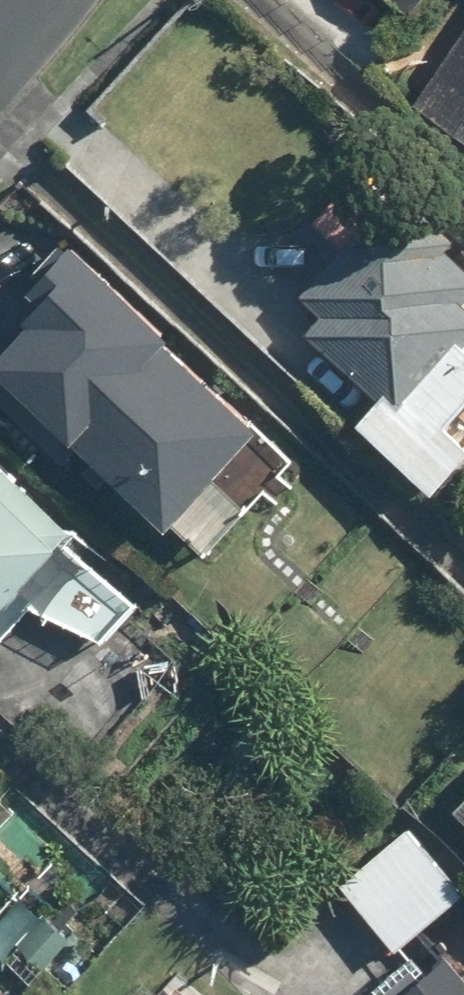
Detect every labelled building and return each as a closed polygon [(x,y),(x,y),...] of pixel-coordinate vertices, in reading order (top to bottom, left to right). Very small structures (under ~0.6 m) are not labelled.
[(422,96),(463,124),(463,33),(422,96)] [(307,327),(400,408),(463,335),(463,301),(460,297),(463,293),(463,258),(389,193),(302,291),(323,309),(307,327)] [(168,517),(259,422),(70,241),(32,281),(52,300),(0,354),(0,390),(68,455),(84,438),(168,517)] [(0,462),(0,596),(67,523),(0,462)] [(342,887),(395,948),(462,891),(409,830),(342,887)] [(445,951),(391,994),(463,994),(463,973),(445,951)] [(167,994),(191,994),(178,983),(167,994)]
